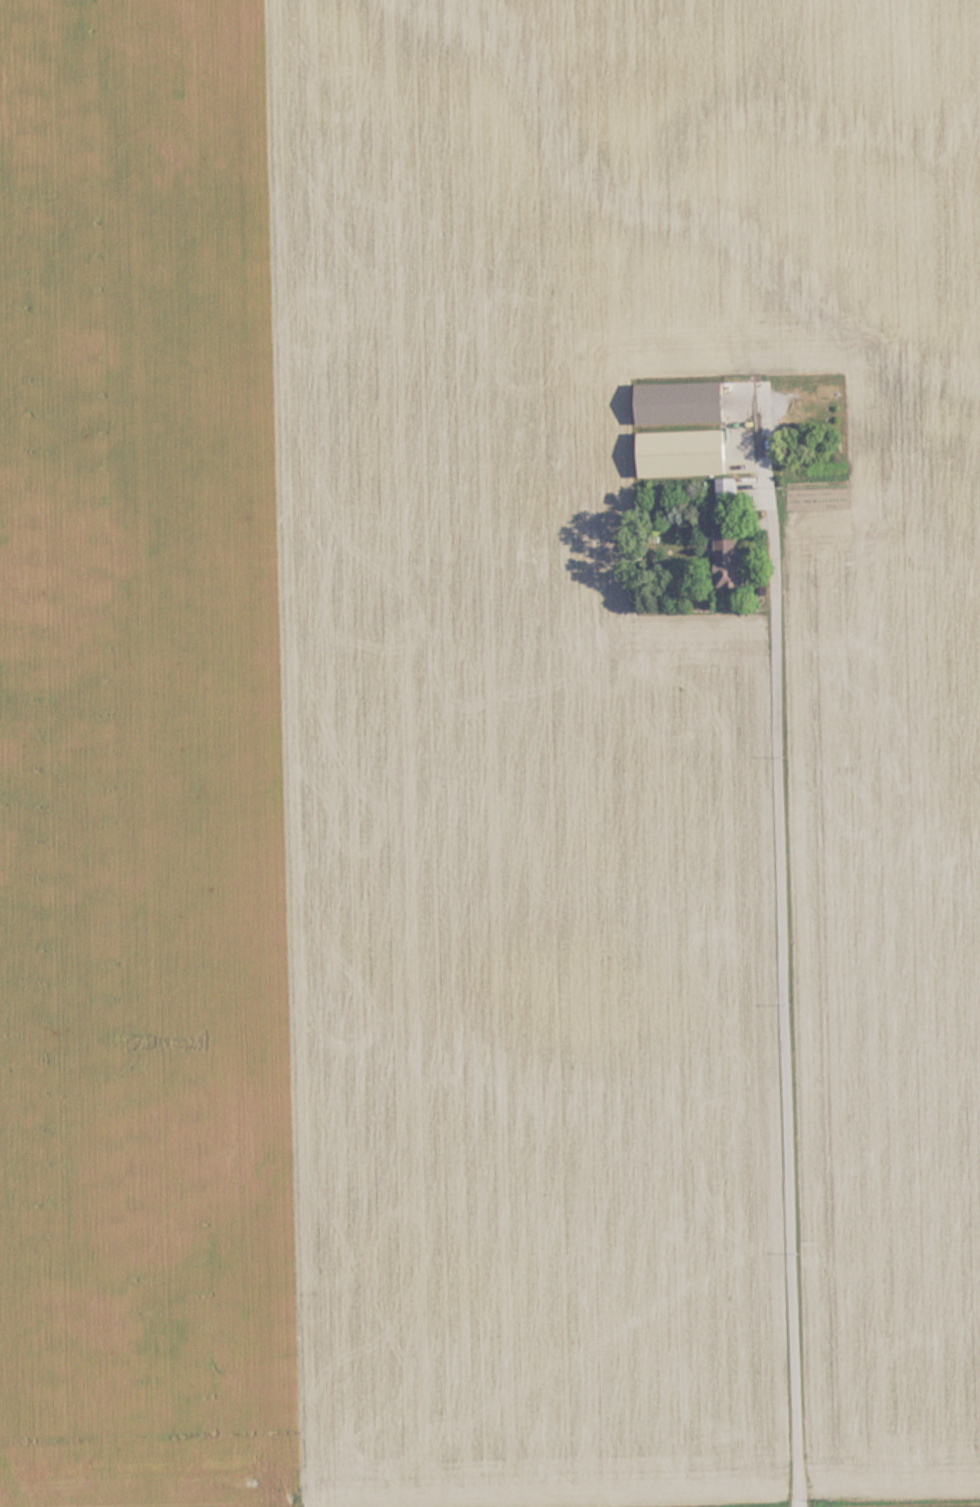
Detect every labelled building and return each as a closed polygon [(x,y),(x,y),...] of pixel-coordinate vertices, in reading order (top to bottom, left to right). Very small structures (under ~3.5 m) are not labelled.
[(639,384),(640,423),(729,422),(728,383),(639,384)] [(642,476),(729,474),(728,430),(642,432),(642,476)] [(737,479),(718,479),(718,521),(737,521),(737,479)] [(716,528),(716,586),(741,586),(741,528),(716,528)]
